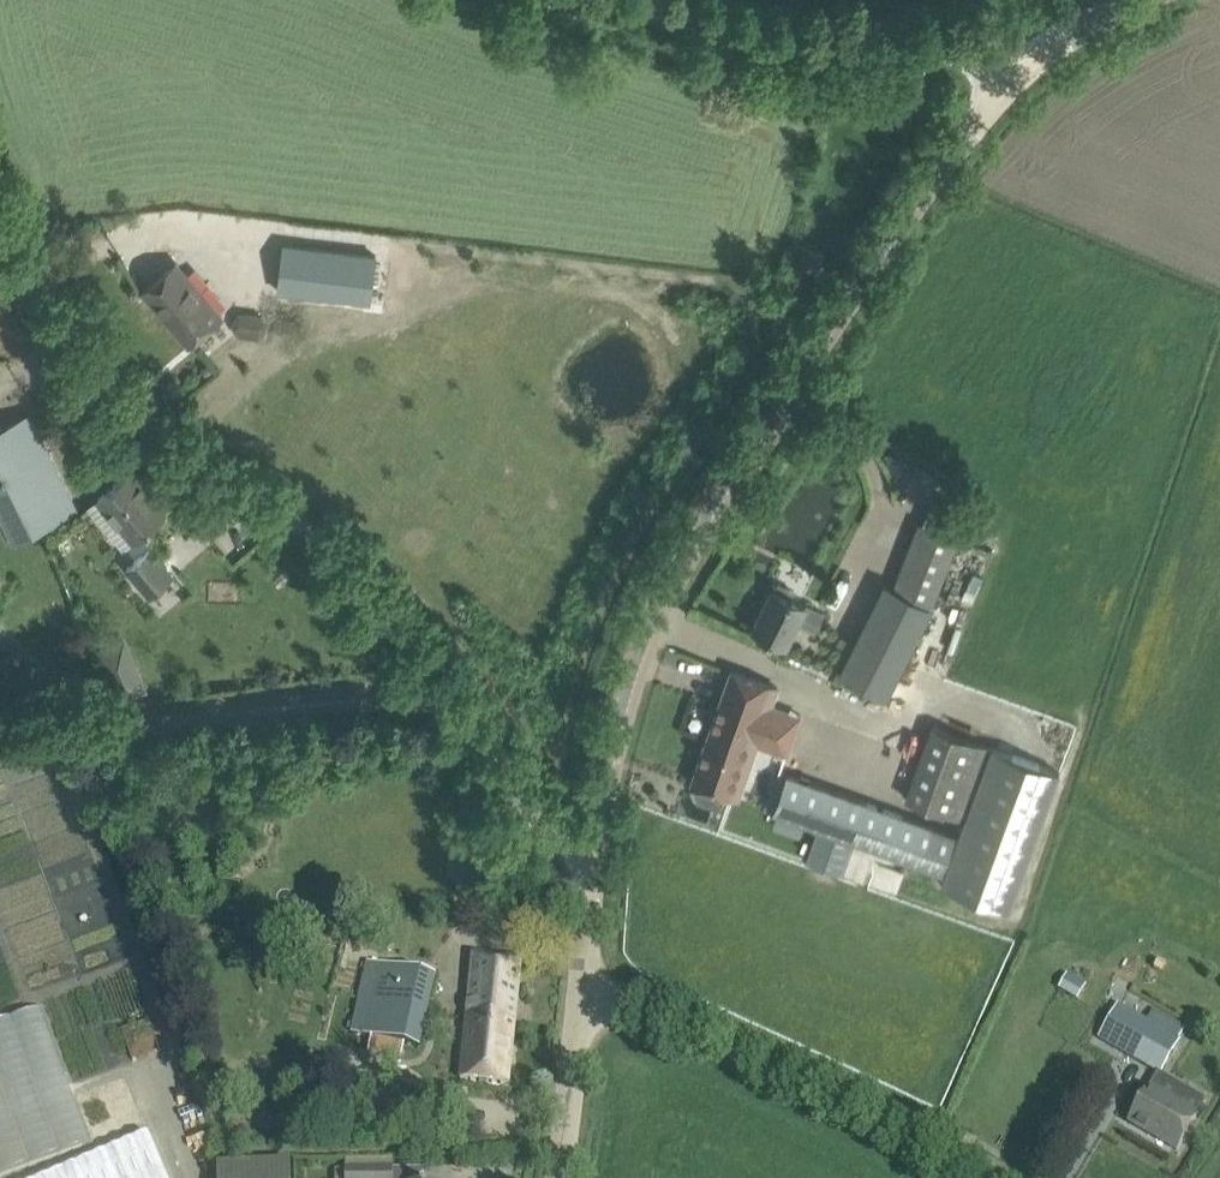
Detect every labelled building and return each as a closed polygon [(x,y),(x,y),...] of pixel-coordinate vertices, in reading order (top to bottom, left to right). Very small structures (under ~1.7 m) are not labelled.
[(251,222),(245,269),(337,280),(342,233),(251,222)] [(790,261),(818,273),(826,253),(798,241),(790,261)] [(143,291),(167,318),(172,314),(195,340),(222,317),(176,263),(143,291)] [(233,327),(239,334),(260,336),(268,330),(269,322),(264,314),(242,312),(234,318),(233,327)] [(49,451),(30,413),(0,429),(0,477),(49,451)] [(0,477),(0,509),(16,539),(78,508),(49,451),(0,477)] [(130,470),(98,498),(134,540),(167,512),(130,470)] [(885,585),(851,651),(840,673),(836,680),(883,702),(886,696),(931,608),(958,538),(919,524),(894,589),(885,585)] [(150,548),(127,568),(150,596),(174,576),(150,548)] [(210,582),(210,605),(242,604),(242,582),(210,582)] [(774,588),(753,629),(785,645),(797,621),(815,630),(823,614),(805,605),(806,604),(793,598),(796,592),(780,584),(777,590),(774,588)] [(18,697),(13,653),(0,655),(0,708),(9,707),(8,698),(18,697)] [(136,662),(107,674),(118,700),(147,688),(136,662)] [(711,729),(757,745),(787,756),(802,715),(771,704),(778,687),(731,671),(711,729)] [(907,798),(961,818),(987,746),(933,726),(907,798)] [(757,745),(711,729),(692,782),(698,785),(696,792),(699,799),(714,805),(721,801),(724,794),(730,796),(742,764),(749,767),(757,745)] [(993,746),(943,885),(1010,909),(1060,771),(993,746)] [(806,860),(842,873),(853,840),(942,871),(956,832),(779,770),(765,808),(817,827),(806,860)] [(460,1080),(484,1082),(508,1085),(521,960),(473,954),(460,1080)] [(367,963),(351,1033),(373,1037),(405,1044),(418,1047),(426,1013),(434,978),(401,971),(369,963),(367,963)] [(1057,988),(1076,999),(1084,985),(1065,974),(1057,988)] [(1118,1005),(1099,1039),(1160,1074),(1179,1040),(1181,1037),(1192,1016),(1159,997),(1146,1021),(1118,1005)] [(92,1142),(42,1007),(0,1023),(0,1176),(92,1142)] [(1129,1122),(1177,1150),(1196,1116),(1148,1089),(1129,1122)] [(148,1134),(45,1177),(167,1177),(148,1134)] [(290,1158),(216,1160),(216,1177),(291,1177),(290,1158)] [(345,1177),(393,1177),(393,1169),(393,1160),(346,1161),(345,1177)]
